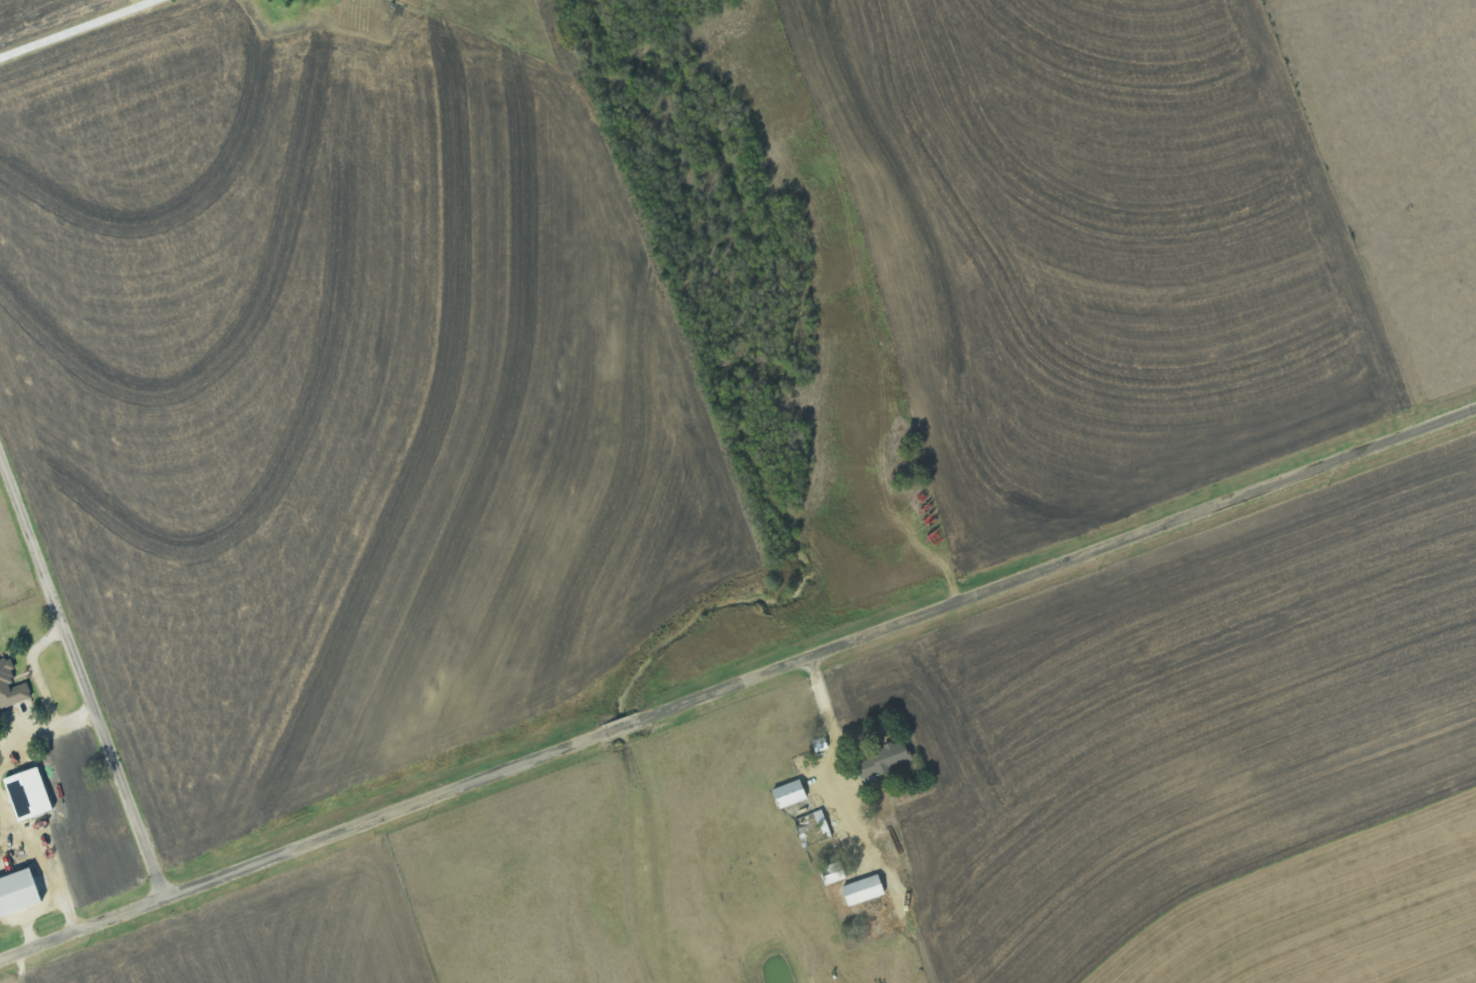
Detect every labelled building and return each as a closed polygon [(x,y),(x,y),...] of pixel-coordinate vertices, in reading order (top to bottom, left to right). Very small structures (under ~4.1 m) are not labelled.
[(32,698),(27,682),(15,685),(7,659),(0,661),(0,708),(32,698)] [(856,757),(861,776),(911,762),(905,743),(856,757)] [(3,778),(18,821),(52,810),(37,767),(3,778)] [(772,788),(778,808),(806,800),(801,780),(772,788)] [(845,878),(840,861),(825,866),(828,875),(823,877),(826,885),(845,878)] [(848,906),(884,894),(878,874),(841,886),(848,906)]
